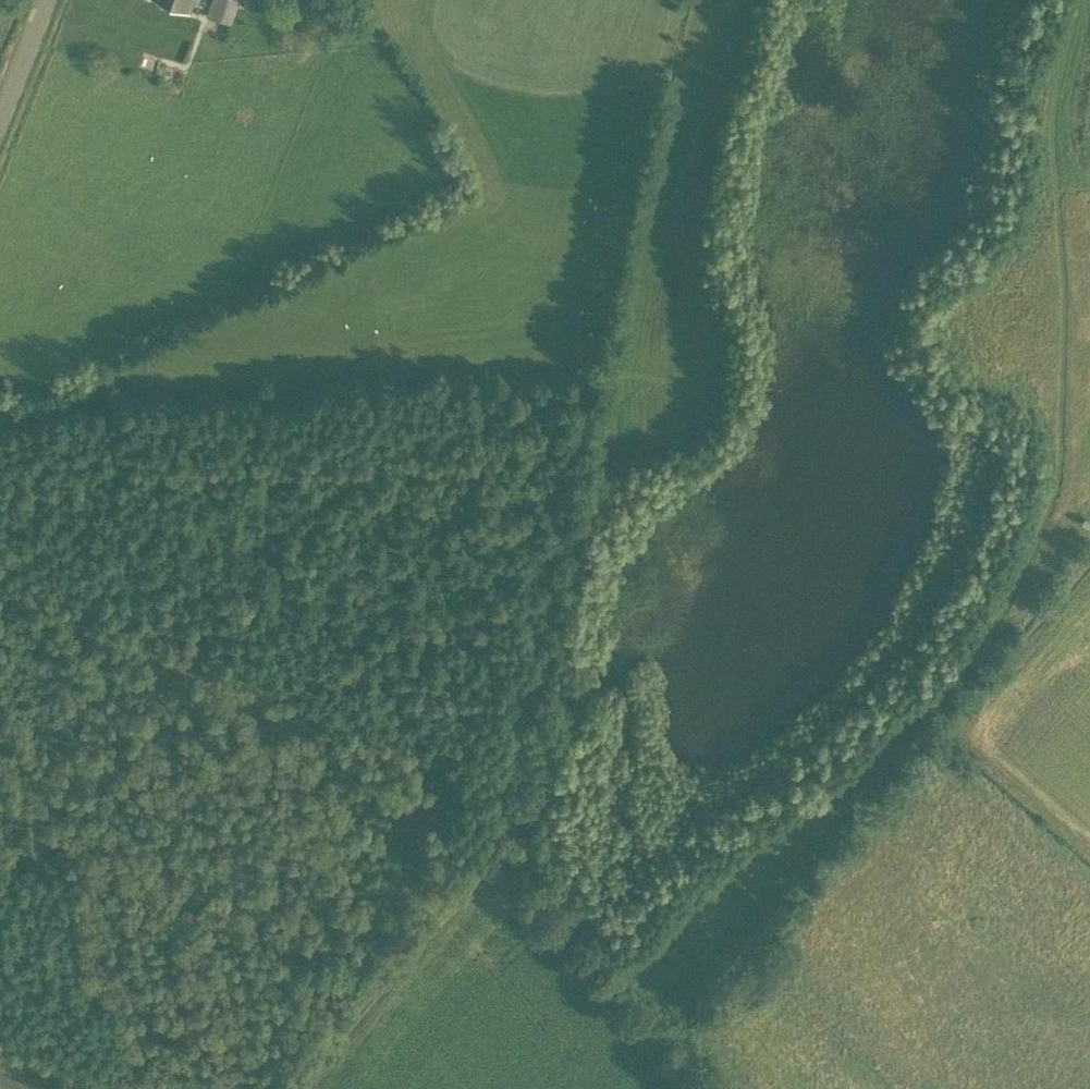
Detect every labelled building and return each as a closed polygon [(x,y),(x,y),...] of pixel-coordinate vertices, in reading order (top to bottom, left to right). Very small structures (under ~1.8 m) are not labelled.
[(190,11),(193,0),(159,0),(190,11)] [(208,15),(233,23),(240,0),(212,0),(208,15)]
